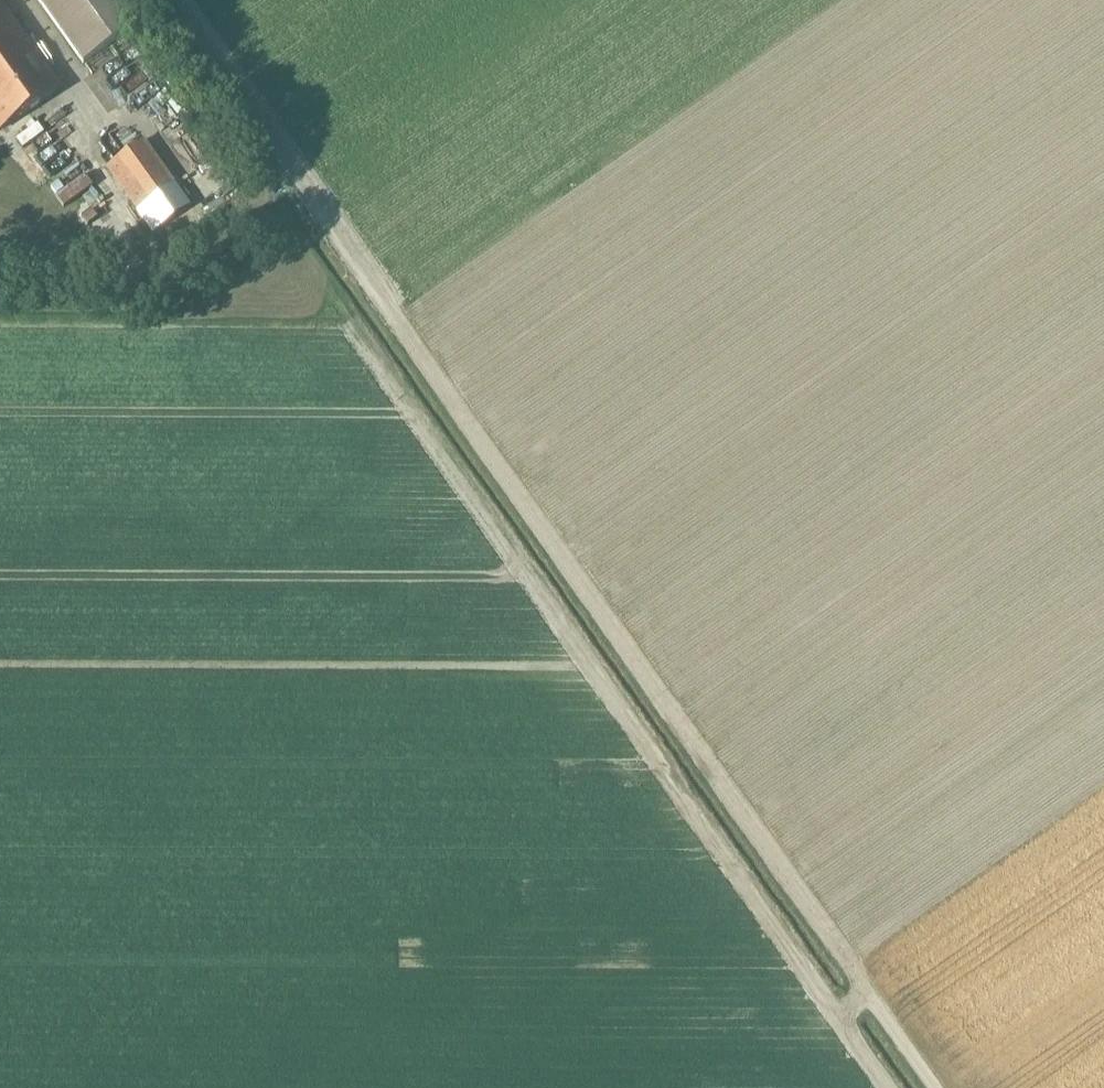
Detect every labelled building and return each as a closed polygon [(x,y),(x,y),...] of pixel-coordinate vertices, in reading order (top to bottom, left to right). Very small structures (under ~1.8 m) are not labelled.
[(61,87),(1,0),(0,0),(0,129),(61,87)] [(83,65),(141,25),(124,0),(39,0),(83,65)] [(159,218),(181,203),(170,187),(174,184),(143,139),(105,166),(137,211),(148,203),(159,218)]
